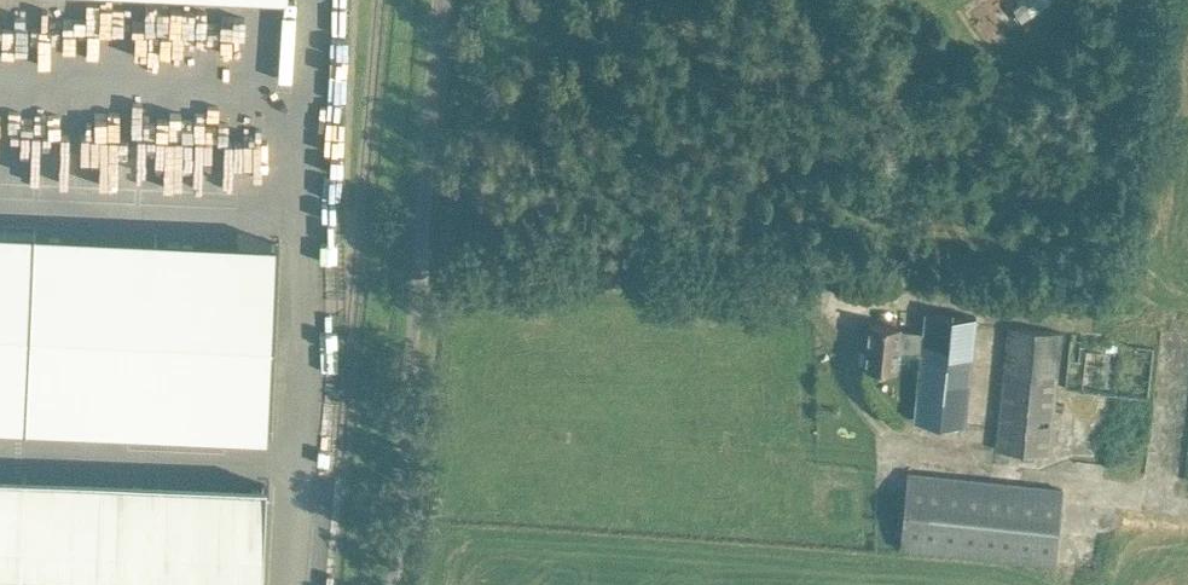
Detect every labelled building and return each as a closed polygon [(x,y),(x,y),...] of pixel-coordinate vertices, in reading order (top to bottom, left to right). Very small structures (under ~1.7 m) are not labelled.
[(72,67),(168,71),(169,52),(185,47),(216,48),(217,24),(209,24),(195,29),(194,38),(170,37),(169,48),(157,47),(158,31),(146,31),(147,17),(122,16),(122,28),(129,28),(87,43),(65,42),(61,32),(54,32),(49,18),(25,17),(24,41),(42,42),(41,63),(48,82),(72,83),(72,67)] [(213,118),(213,155),(226,155),(226,118),(213,118)] [(28,182),(27,149),(0,149),(0,182),(28,182)] [(123,193),(239,194),(239,155),(146,154),(146,158),(123,158),(123,193)] [(34,156),(33,184),(61,185),(62,156),(34,156)] [(64,216),(62,256),(106,258),(108,218),(64,216)] [(139,296),(142,218),(115,217),(111,295),(139,296)] [(31,255),(32,221),(17,220),(16,255),(31,255)] [(210,225),(207,274),(222,275),(224,258),(236,259),(238,227),(210,225)] [(165,261),(179,260),(178,235),(165,236),(165,261)] [(79,278),(94,277),(93,259),(78,260),(79,278)] [(257,291),(258,263),(235,262),(234,290),(257,291)] [(144,288),(165,288),(164,268),(143,269),(144,288)] [(922,353),(914,420),(964,426),(976,317),(926,312),(924,332),(899,329),(900,327),(869,323),(865,367),(896,370),(898,351),(922,353)] [(1098,337),(1086,336),(1084,364),(1173,369),(1176,320),(1099,317),(1098,337)] [(1050,454),(1062,332),(1008,327),(996,449),(1050,454)] [(252,359),(253,380),(276,380),(275,354),(263,354),(263,358),(252,359)] [(900,548),(1055,564),(1063,489),(907,473),(900,548)] [(0,484),(0,584),(272,584),(276,495),(0,484)]
